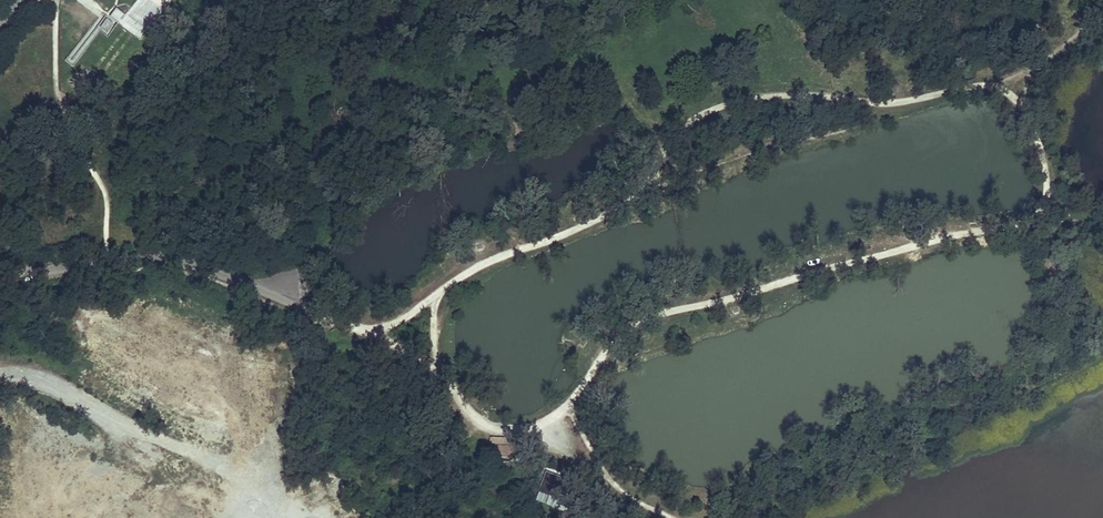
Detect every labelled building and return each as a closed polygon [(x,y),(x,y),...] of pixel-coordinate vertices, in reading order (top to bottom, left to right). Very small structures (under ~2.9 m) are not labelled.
[(113,24),(107,19),(100,28),(107,33),(113,24)] [(491,447),(491,457),(513,458),(514,448),(491,447)] [(580,484),(548,473),(540,494),(572,505),(580,484)]
